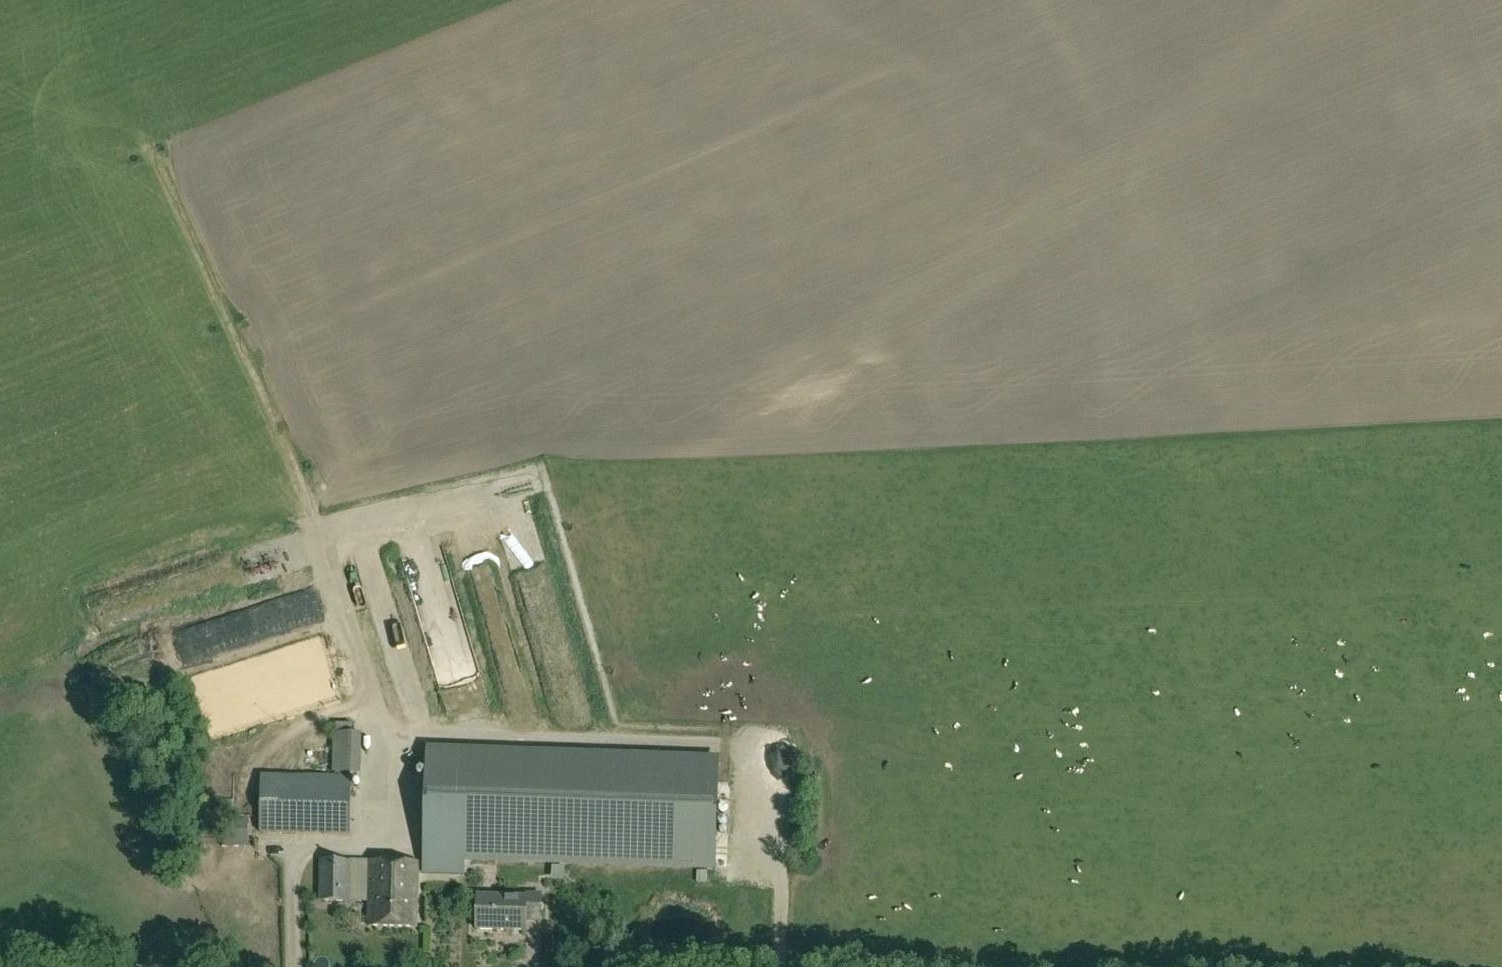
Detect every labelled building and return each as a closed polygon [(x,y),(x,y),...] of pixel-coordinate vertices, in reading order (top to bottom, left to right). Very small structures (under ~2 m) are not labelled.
[(323,607),(299,616),(306,634),(330,625),(323,607)] [(341,655),(346,677),(356,675),(351,653),(341,655)] [(354,778),(353,778),(355,734),(354,734),(354,726),(336,725),(334,778),(263,776),(261,833),(352,835),(354,778)] [(430,747),(429,754),(425,873),(465,875),(465,862),(717,871),(720,756),(430,747)] [(223,820),(224,854),(249,853),(248,819),(223,820)] [(321,861),(321,901),(350,902),(351,861),(321,861)] [(370,863),(370,927),(418,927),(418,863),(370,863)] [(527,898),(478,897),(478,931),(527,932),(527,922),(542,922),(542,895),(527,895),(527,898)]
